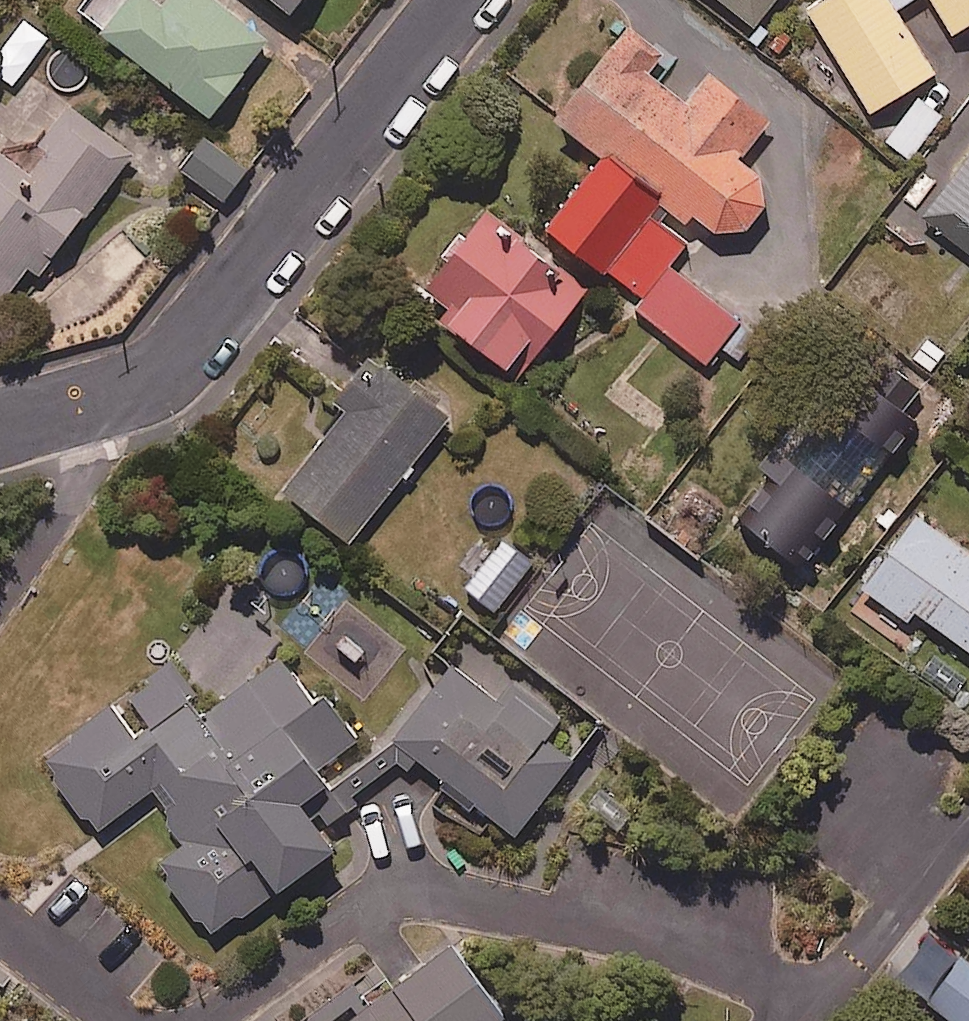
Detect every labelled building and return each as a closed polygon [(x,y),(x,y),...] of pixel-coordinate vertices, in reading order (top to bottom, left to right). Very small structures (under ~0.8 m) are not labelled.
[(81,16),(217,119),(274,43),(217,0),(94,0),(81,16)] [(298,16),(310,0),(278,0),(298,16)] [(758,30),(783,0),(721,0),(758,30)] [(811,14),(874,117),(939,77),(900,13),(920,0),(833,0),(811,14)] [(957,40),(968,32),(968,0),(933,0),(957,40)] [(661,49),(623,20),(551,115),(597,151),(544,220),(638,292),(628,305),(706,364),(738,322),(662,265),(697,219),(708,227),(741,226),(765,201),(764,169),(743,153),(772,116),(706,66),(684,95),(647,67),(661,49)] [(944,118),(922,100),(889,141),(912,159),(944,118)] [(75,110),(28,172),(2,152),(0,155),(0,304),(5,308),(35,270),(44,278),(137,158),(75,110)] [(252,172),(210,142),(186,174),(228,204),(252,172)] [(930,218),(967,247),(968,249),(968,169),(930,218)] [(592,297),(493,218),(426,303),(525,382),(592,297)] [(939,402),(879,357),(753,525),(829,582),(871,526),(855,514),(939,402)] [(455,421),(379,361),(342,409),(352,417),(289,496),(354,548),(455,421)] [(919,519),(866,593),(912,625),(918,616),(968,652),(968,555),(919,519)] [(537,565),(502,541),(466,595),(501,618),(537,565)] [(220,645),(195,612),(45,726),(101,799),(151,760),(195,817),(170,836),(214,893),(338,799),(309,761),(381,707),(340,652),(322,666),(275,604),(220,645)] [(468,633),(415,695),(527,791),(580,729),(549,702),(563,686),(512,642),(498,658),(468,633)] [(437,937),(326,1020),(470,1020),(490,1006),(437,937)] [(965,960),(932,1004),(953,1020),(968,1020),(968,963),(965,960)]
